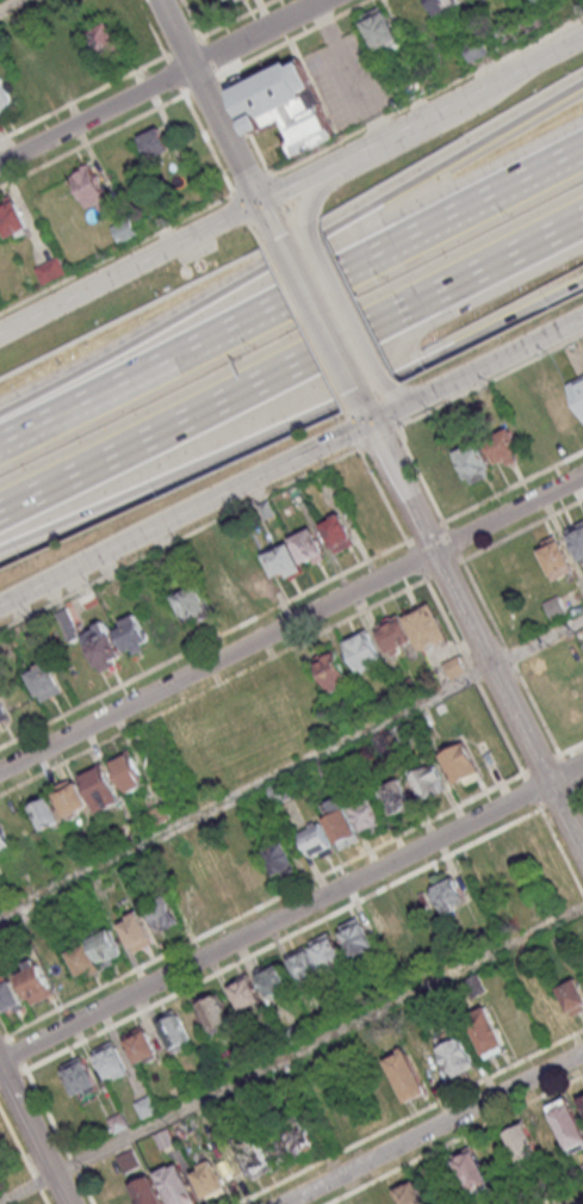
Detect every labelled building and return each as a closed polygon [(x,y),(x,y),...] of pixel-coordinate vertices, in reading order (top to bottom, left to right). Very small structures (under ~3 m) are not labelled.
[(434,15),(460,7),(458,0),(429,0),(434,15)] [(361,14),(376,54),(400,45),(385,5),(361,14)] [(122,48),(109,21),(88,32),(101,58),(122,48)] [(336,138),(302,57),(247,80),(244,74),(229,81),(252,135),(282,123),(296,155),(336,138)] [(19,104),(0,74),(0,116),(19,104)] [(172,150),(160,126),(141,135),(152,159),(172,150)] [(72,170),(84,211),(108,204),(97,164),(72,170)] [(31,229),(15,195),(0,202),(0,222),(9,240),(31,229)] [(112,225),(120,242),(138,234),(130,216),(112,225)] [(43,285),(68,274),(60,256),(35,267),(43,285)] [(567,384),(582,418),(582,376),(567,384)] [(578,428),(567,395),(546,402),(557,435),(578,428)] [(523,457),(512,427),(487,436),(499,466),(523,457)] [(495,471),(478,441),(455,454),(471,484),(495,471)] [(465,487),(449,456),(427,468),(443,498),(465,487)] [(356,544),(342,513),(321,523),(335,554),(356,544)] [(580,563),(582,562),(582,521),(566,527),(580,563)] [(327,559),(314,529),(262,551),(276,581),(327,559)] [(552,581),(574,572),(559,533),(536,542),(552,581)] [(210,612),(199,584),(173,594),(184,622),(210,612)] [(542,602),(552,620),(567,612),(558,594),(542,602)] [(448,638),(430,599),(374,625),(387,654),(415,641),(420,651),(448,638)] [(124,662),(107,621),(79,633),(68,606),(56,611),(68,642),(83,636),(99,673),(124,662)] [(129,655),(152,644),(136,613),(114,624),(129,655)] [(384,666),(371,629),(345,638),(358,675),(384,666)] [(352,683),(335,647),(313,657),(330,693),(352,683)] [(443,663),(451,679),(466,671),(458,655),(443,663)] [(63,692),(50,661),(27,670),(41,702),(63,692)] [(10,717),(0,694),(0,721),(10,717)] [(442,752),(457,786),(482,776),(467,741),(442,752)] [(145,786),(132,749),(111,757),(124,793),(145,786)] [(447,791),(435,760),(408,771),(419,801),(447,791)] [(122,799),(102,762),(78,775),(98,812),(122,799)] [(378,784),(390,815),(413,806),(400,775),(378,784)] [(90,807),(76,777),(52,788),(66,818),(90,807)] [(349,803),(364,837),(386,826),(371,793),(349,803)] [(29,803),(41,831),(62,822),(50,794),(29,803)] [(335,849),(358,843),(345,796),(322,803),(335,849)] [(172,818),(164,804),(148,812),(155,827),(172,818)] [(314,862),(335,850),(318,819),(297,830),(314,862)] [(16,852),(0,821),(0,859),(16,852)] [(298,870),(284,840),(262,850),(277,880),(298,870)] [(486,859),(498,882),(526,868),(515,845),(486,859)] [(444,915),(467,902),(453,876),(430,888),(444,915)] [(146,904),(160,936),(182,926),(169,894),(146,904)] [(370,911),(380,943),(404,935),(394,904),(370,911)] [(117,921),(133,954),(156,943),(139,909),(117,921)] [(376,946),(360,915),(338,927),(353,958),(376,946)] [(128,956),(112,924),(88,936),(104,968),(128,956)] [(310,941),(325,974),(346,964),(331,931),(310,941)] [(101,971),(88,941),(66,951),(80,980),(101,971)] [(287,953),(302,989),(323,980),(308,944),(287,953)] [(30,1005),(55,994),(38,958),(14,969),(30,1005)] [(255,971),(272,1001),(294,988),(277,959),(255,971)] [(228,982),(241,1012),(263,1002),(249,972),(228,982)] [(26,1007),(8,973),(0,977),(0,1008),(5,1018),(26,1007)] [(570,1015),(582,1010),(582,992),(576,977),(557,987),(570,1015)] [(197,1004),(212,1032),(234,1020),(220,992),(197,1004)] [(466,1016),(487,1059),(507,1049),(486,1005),(466,1016)] [(172,1052),(193,1043),(177,1007),(156,1016),(172,1052)] [(122,1034),(137,1067),(160,1057),(144,1023),(122,1034)] [(472,1069),(462,1032),(439,1038),(448,1076),(472,1069)] [(93,1048),(108,1083),(130,1074),(115,1039),(93,1048)] [(447,1085),(431,1042),(387,1058),(403,1101),(447,1085)] [(60,1065),(75,1097),(98,1086),(83,1055),(60,1065)] [(582,1145),(582,1127),(569,1096),(547,1106),(568,1152),(582,1145)] [(128,1124),(121,1112),(108,1120),(116,1132),(128,1124)] [(295,1156),(315,1147),(300,1115),(281,1123),(295,1156)] [(506,1131),(524,1173),(545,1164),(527,1122),(506,1131)] [(161,1148),(175,1143),(169,1128),(156,1134),(161,1148)] [(271,1170),(257,1137),(214,1155),(229,1188),(271,1170)] [(451,1155),(469,1196),(492,1186),(474,1145),(451,1155)] [(125,1171),(140,1165),(133,1150),(118,1157),(125,1171)] [(227,1188),(211,1158),(191,1169),(207,1199),(227,1188)] [(198,1202),(181,1161),(157,1171),(171,1203),(194,1203),(198,1202)] [(136,1201),(130,1203),(165,1203),(153,1174),(129,1184),(136,1201)] [(422,1184),(399,1184),(399,1203),(422,1203),(422,1184)]
